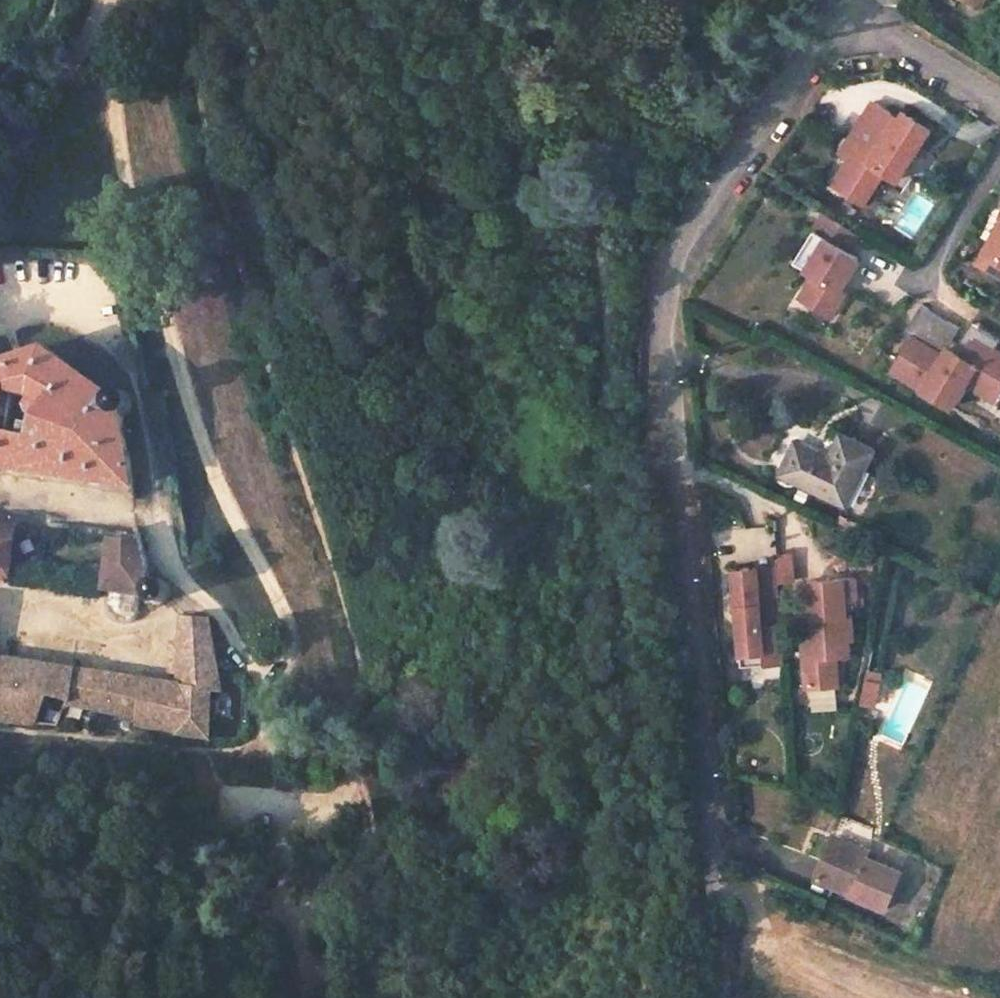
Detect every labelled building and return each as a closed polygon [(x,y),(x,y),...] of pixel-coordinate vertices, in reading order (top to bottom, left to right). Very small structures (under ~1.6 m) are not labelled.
[(898,111),(874,95),(840,157),(847,160),(829,192),(871,216),(891,181),(865,165),(898,111)] [(899,186),(932,131),(898,111),(865,165),(891,181),(899,186)] [(914,236),(931,204),(913,194),(896,226),(914,236)] [(973,263),(999,280),(999,221),(973,263)] [(857,261),(821,240),(801,273),(808,278),(793,302),(832,325),(847,300),(838,294),(857,261)] [(942,352),(911,333),(887,374),(918,392),(942,352)] [(967,333),(955,353),(978,366),(967,385),(997,403),(999,398),(999,352),(967,333)] [(955,353),(945,347),(942,352),(918,392),(951,410),(967,385),(978,366),(955,353)] [(133,490),(123,412),(127,409),(128,406),(129,402),(128,398),(126,396),(122,393),(116,394),(114,395),(112,397),(44,348),(0,366),(0,469),(133,490)] [(873,449),(842,435),(830,459),(797,442),(782,472),(845,505),(873,449)] [(872,531),(858,524),(852,533),(866,540),(872,531)] [(9,578),(16,530),(0,528),(0,577),(9,578)] [(138,543),(110,539),(102,589),(105,590),(103,604),(103,610),(106,616),(109,619),(113,621),(118,622),(123,621),(128,620),(132,617),(135,612),(136,605),(138,594),(145,595),(146,597),(150,600),(154,601),(159,599),(161,597),(162,594),(162,586),(160,583),(158,582),(152,581),(147,585),(146,586),(138,543)] [(793,553),(778,554),(778,567),(779,584),(795,583),(793,553)] [(779,584),(778,567),(758,568),(760,585),(779,584)] [(785,664),(779,584),(760,585),(758,568),(735,570),(738,607),(742,654),(763,653),(764,665),(785,664)] [(856,579),(808,582),(810,617),(802,618),(807,689),(838,686),(837,657),(835,640),(853,639),(852,615),(859,615),(856,579)] [(183,732),(183,734),(211,739),(212,691),(221,692),(210,620),(184,619),(182,645),(180,685),(185,686),(183,732)] [(853,639),(835,640),(837,657),(854,656),(853,639)] [(171,643),(167,683),(180,685),(182,645),(171,643)] [(763,653),(742,654),(742,666),(764,665),(763,653)] [(70,700),(74,669),(0,657),(0,687),(70,700)] [(75,669),(71,703),(183,732),(185,686),(180,685),(167,683),(75,669)] [(884,675),(869,672),(863,701),(878,705),(884,675)] [(817,878),(886,909),(902,874),(868,858),(871,853),(835,837),(833,840),(819,834),(813,850),(826,856),(817,878)]
